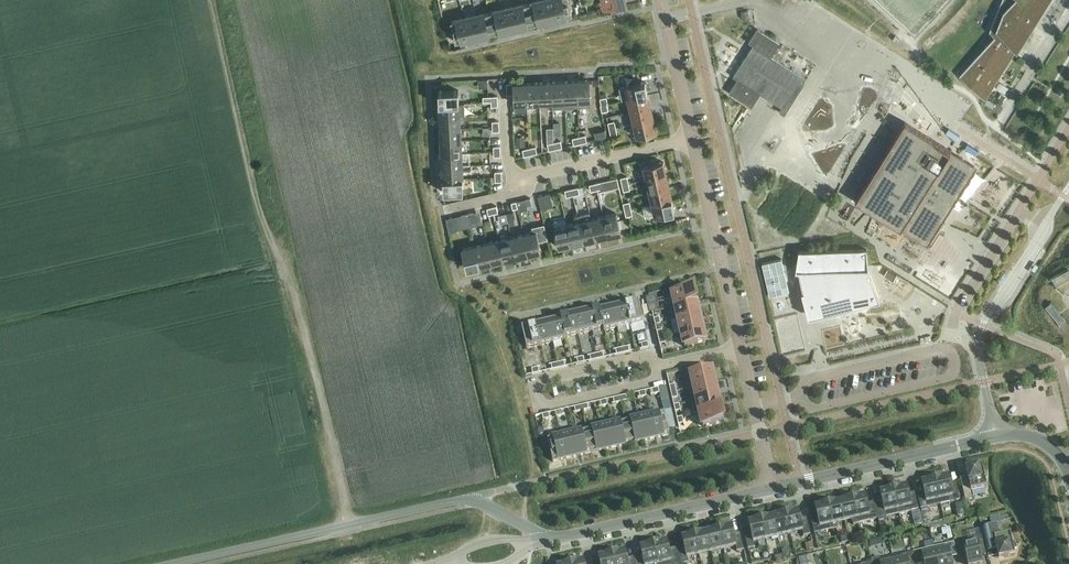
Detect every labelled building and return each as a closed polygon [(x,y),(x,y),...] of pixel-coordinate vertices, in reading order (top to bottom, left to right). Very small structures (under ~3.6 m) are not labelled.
[(541,0),(528,3),(533,24),(546,21),(541,0)] [(541,0),(546,21),(559,18),(555,0),(542,0),(541,0)] [(559,18),(572,15),(569,0),(555,0),(559,18)] [(989,31),(994,36),(959,76),(984,99),(1046,0),(1002,0),(989,31)] [(528,3),(515,6),(520,27),(533,24),(528,3)] [(515,6),(502,9),(507,30),(520,27),(515,6)] [(502,9),(490,12),(494,33),(507,30),(502,9)] [(750,19),(748,11),(741,12),(743,21),(750,19)] [(490,12),(477,15),(482,36),(494,33),(490,12)] [(477,15),(464,18),(469,39),(482,36),(477,15)] [(469,39),(464,18),(450,21),(455,42),(469,39)] [(800,81),(803,76),(771,56),(780,43),(757,29),(748,42),(751,44),(753,45),(733,76),(738,79),(729,93),(747,104),(752,107),(760,94),(782,108),(779,112),(784,115),(804,84),(800,81)] [(890,79),(883,99),(891,102),(898,82),(890,79)] [(577,81),(578,101),(578,108),(591,107),(590,80),(577,81)] [(577,81),(564,82),(565,102),(578,101),(577,81)] [(551,82),(539,83),(540,103),(552,102),(551,82)] [(564,82),(551,82),(552,102),(565,102),(564,82)] [(622,101),(628,99),(648,95),(645,82),(619,88),(622,101)] [(539,83),(526,84),(527,104),(540,103),(539,83)] [(527,104),(526,84),(513,84),(514,104),(527,104)] [(438,91),(439,105),(459,104),(458,90),(438,91)] [(628,99),(631,112),(651,107),(648,95),(628,99)] [(439,105),(440,117),(459,116),(459,104),(439,105)] [(631,112),(634,124),(653,119),(651,107),(631,112)] [(440,117),(440,130),(460,129),(459,116),(440,117)] [(653,119),(634,124),(637,136),(656,132),(653,119)] [(963,190),(966,182),(972,176),(975,166),(969,164),(963,158),(957,157),(956,156),(952,152),(951,151),(948,149),(905,122),(894,140),(855,201),(871,211),(928,246),(940,226),(947,216),(949,209),(955,203),(957,195),(963,190)] [(440,130),(441,142),(461,141),(460,129),(440,130)] [(441,142),(441,155),(461,154),(461,141),(441,142)] [(441,155),(442,167),(462,166),(461,154),(441,155)] [(644,167),(647,179),(666,175),(663,162),(644,167)] [(442,167),(443,180),(463,179),(462,166),(442,167)] [(647,179),(649,191),(669,187),(666,175),(647,179)] [(463,179),(443,180),(444,193),(463,192),(463,179)] [(649,191),(652,204),(672,199),(669,187),(649,191)] [(672,199),(652,204),(655,216),(675,212),(672,199)] [(502,220),(516,217),(514,210),(500,213),(502,220)] [(474,213),(467,214),(470,227),(477,226),(474,213)] [(467,214),(456,217),(458,230),(470,227),(467,214)] [(616,214),(604,217),(608,236),(621,233),(620,229),(618,221),(616,214)] [(604,217),(591,219),(596,239),(608,236),(604,217)] [(591,219),(579,222),(584,242),(596,239),(591,219)] [(626,219),(618,221),(620,229),(629,227),(626,219)] [(579,222),(567,225),(571,245),(584,242),(579,222)] [(531,233),(524,235),(528,255),(541,252),(539,242),(548,240),(544,225),(532,227),(530,231),(531,233)] [(571,245),(567,225),(554,228),(559,247),(571,245)] [(524,235),(511,238),(516,257),(528,255),(524,235)] [(511,238),(499,241),(504,260),(516,257),(511,238)] [(499,241),(487,243),(492,263),(504,260),(499,241)] [(487,243),(475,246),(479,266),(492,263),(487,243)] [(479,266),(475,246),(462,249),(467,269),(479,266)] [(799,251),(796,272),(799,272),(803,291),(801,291),(808,317),(869,302),(880,299),(869,272),(867,249),(799,251)] [(789,292),(782,259),(762,264),(770,296),(789,292)] [(1054,287),(1054,288),(1068,279),(1068,271),(1068,269),(1068,268),(1049,279),(1050,280),(1051,278),(1056,286),(1054,287)] [(893,282),(896,276),(888,270),(884,276),(893,282)] [(672,294),(675,308),(696,303),(693,290),(672,294)] [(643,322),(638,302),(625,305),(630,325),(631,325),(632,332),(645,329),(643,322)] [(1045,307),(1044,306),(1063,328),(1062,327),(1067,323),(1068,324),(1061,314),(1060,313),(1051,302),(1046,306),(1045,307)] [(675,308),(678,321),(699,316),(696,303),(675,308)] [(625,305),(612,308),(617,328),(630,325),(625,305)] [(650,307),(647,308),(648,314),(652,313),(657,312),(656,306),(650,307)] [(599,308),(586,311),(590,332),(603,329),(599,311),(600,310),(599,308)] [(612,308),(600,310),(599,311),(603,329),(603,332),(617,328),(612,308)] [(586,311),(573,314),(578,335),(590,332),(586,311)] [(559,317),(560,320),(560,319),(565,338),(578,335),(573,314),(559,317)] [(702,329),(699,316),(678,321),(671,322),(674,335),(681,334),(702,329)] [(560,319),(560,320),(547,322),(552,343),(566,340),(565,338),(560,319)] [(547,322),(535,325),(539,346),(552,343),(547,322)] [(539,346),(535,325),(521,328),(526,349),(539,346)] [(702,329),(681,334),(684,347),(705,342),(702,329)] [(690,374),(693,388),(714,383),(711,370),(690,374)] [(693,388),(696,401),(717,396),(714,383),(693,388)] [(668,400),(666,387),(658,389),(649,391),(650,396),(659,394),(661,401),(668,400)] [(696,401),(699,414),(720,409),(717,396),(696,401)] [(720,409),(699,414),(702,427),(723,422),(720,409)] [(675,427),(671,410),(663,412),(664,414),(668,429),(675,427)] [(664,414),(651,417),(656,438),(669,435),(668,429),(664,414)] [(651,417),(638,420),(643,441),(656,438),(651,417)] [(638,420),(625,423),(630,444),(643,441),(638,420)] [(625,423),(612,426),(617,447),(630,444),(625,423)] [(612,426),(599,429),(604,450),(617,447),(612,426)] [(599,429),(587,432),(591,453),(604,450),(599,429)] [(587,432),(574,435),(578,456),(591,453),(587,432)] [(574,435),(560,438),(565,459),(578,456),(574,435)] [(565,459),(560,438),(547,441),(552,462),(565,459)] [(971,492),(987,488),(985,479),(986,479),(987,473),(983,472),(982,466),(966,470),(969,485),(962,487),(965,502),(973,500),(971,492)] [(948,476),(934,479),(940,505),(960,500),(957,487),(950,488),(948,476)] [(940,505),(934,479),(921,482),(924,494),(917,496),(920,509),(940,505)] [(906,486),(893,489),(899,515),(918,510),(915,496),(909,498),(906,486)] [(875,506),(878,519),(879,522),(887,520),(886,518),(899,515),(893,489),(879,492),(882,504),(875,506)] [(864,496),(852,499),(858,524),(878,519),(875,506),(867,507),(864,495),(864,496)] [(840,501),(844,522),(850,520),(853,525),(858,524),(852,499),(840,501)] [(839,502),(827,504),(833,530),(838,529),(838,523),(844,522),(840,501),(839,501),(839,502)] [(833,530),(827,504),(815,507),(817,519),(811,521),(814,534),(833,530)] [(921,510),(913,511),(916,524),(924,522),(921,510)] [(797,511),(785,514),(790,534),(802,531),(803,537),(810,535),(807,521),(801,523),(798,511),(797,511)] [(773,516),(778,537),(790,534),(785,514),(773,517),(773,516)] [(773,517),(761,520),(765,540),(778,537),(773,516),(773,517)] [(765,540),(761,520),(749,522),(748,522),(751,534),(744,536),(748,549),(754,548),(753,543),(765,540)] [(731,527),(719,529),(723,550),(735,547),(736,552),(744,550),(740,537),(734,538),(731,526),(731,527)] [(987,551),(987,553),(997,551),(999,560),(1015,556),(1013,550),(1016,549),(1013,543),(1012,543),(1010,534),(999,537),(997,526),(982,530),(983,536),(987,551)] [(707,532),(706,532),(711,552),(723,550),(719,529),(707,532)] [(706,532),(694,535),(699,555),(711,552),(706,532)] [(677,551),(680,563),(685,563),(688,563),(687,558),(699,555),(694,535),(682,538),(682,537),(681,537),(684,550),(677,551)] [(902,537),(904,546),(911,544),(909,536),(902,537)] [(985,551),(987,551),(983,536),(956,543),(959,556),(965,555),(967,563),(979,563),(982,563),(980,557),(986,556),(985,551)] [(653,545),(658,563),(680,563),(677,551),(669,553),(666,541),(666,542),(653,545)] [(859,544),(861,552),(868,550),(866,542),(859,544)] [(934,548),(938,563),(952,563),(950,558),(957,557),(954,543),(934,548)] [(635,561),(636,563),(658,563),(653,545),(641,547),(640,547),(643,559),(635,561)] [(913,553),(916,563),(938,563),(934,548),(913,553)] [(612,554),(614,563),(636,563),(635,561),(628,563),(625,551),(624,551),(612,554)] [(892,557),(894,563),(916,563),(913,553),(892,557)] [(612,554),(599,557),(598,557),(600,563),(614,563),(612,554)]
